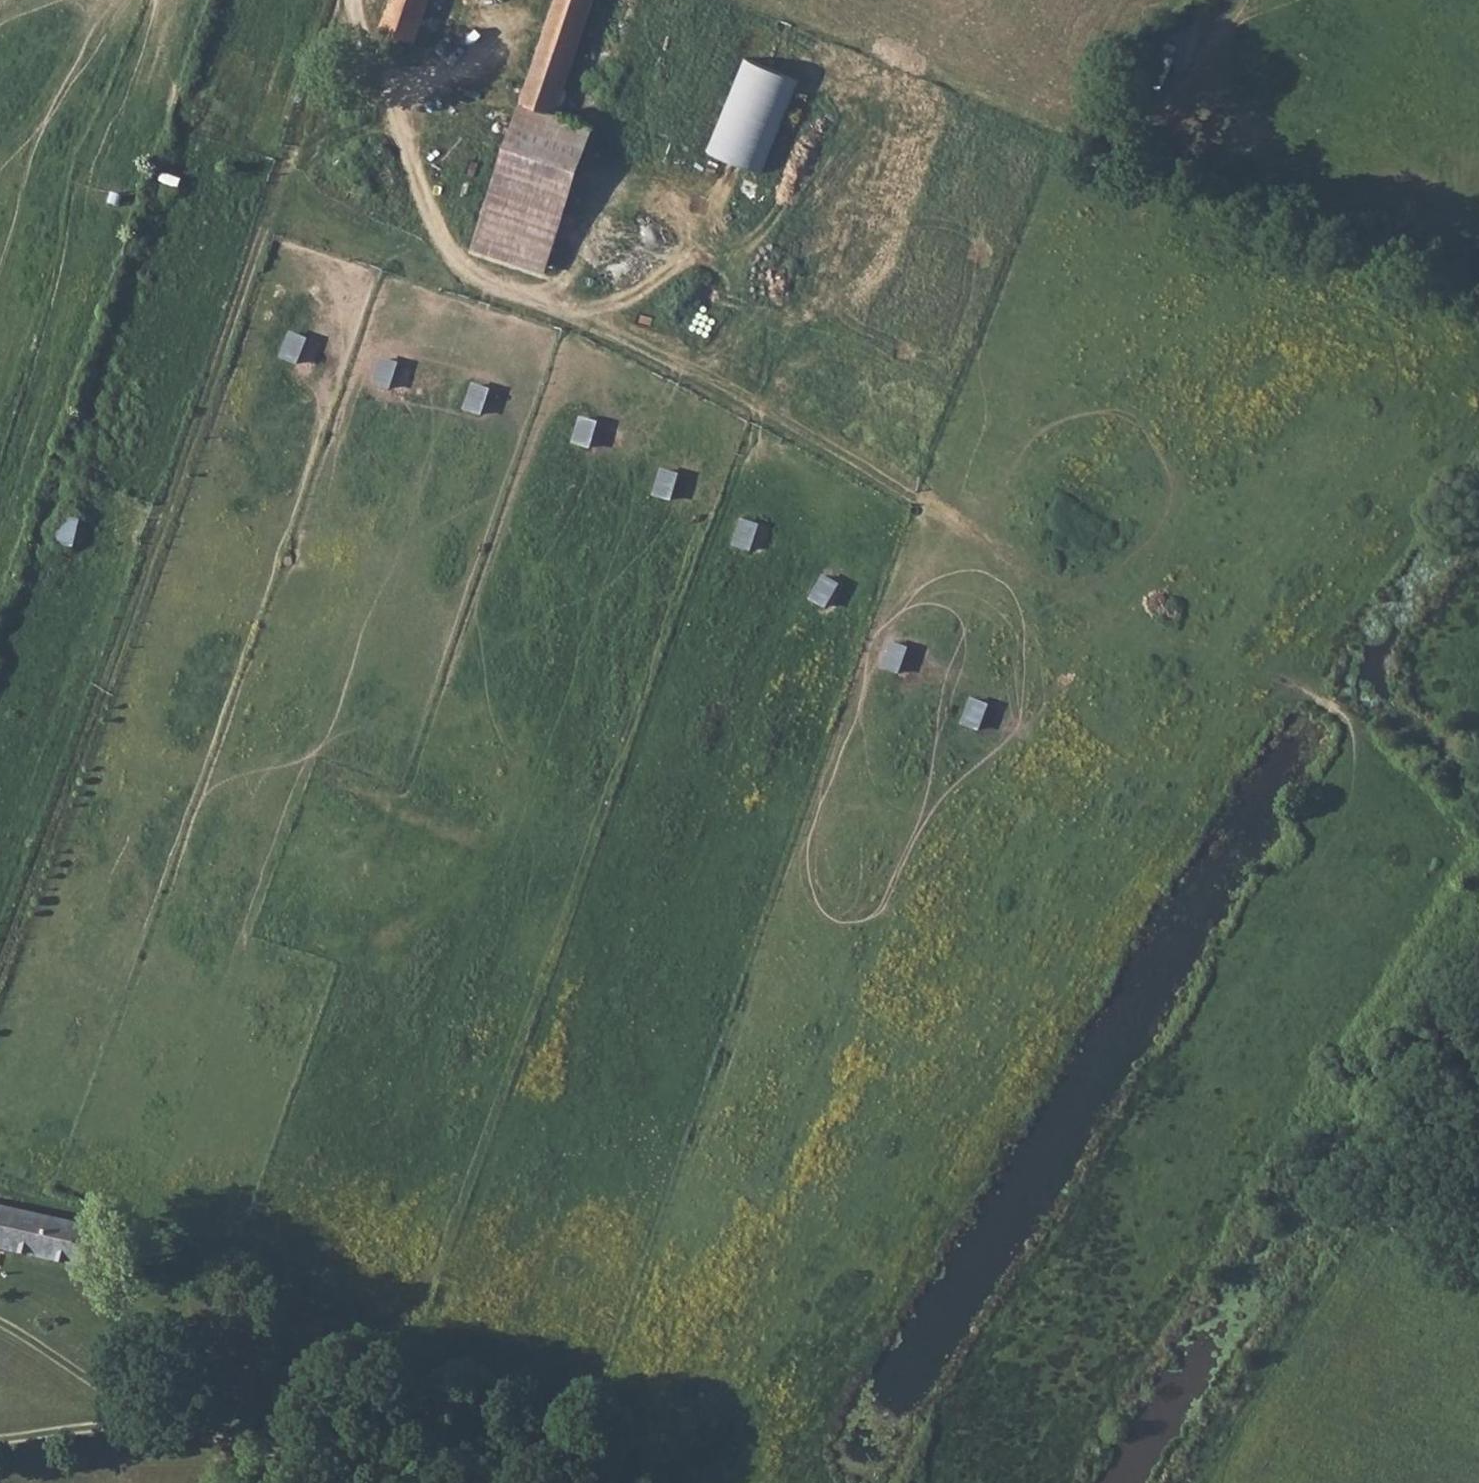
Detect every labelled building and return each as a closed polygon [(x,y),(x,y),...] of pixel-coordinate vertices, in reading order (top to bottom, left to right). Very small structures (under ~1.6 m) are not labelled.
[(406,31),(417,0),(379,0),(373,19),(406,31)] [(479,228),(520,241),(563,115),(558,114),(596,0),(555,0),(479,228)] [(563,115),(520,241),(479,228),(472,250),(545,275),(594,125),(563,115)] [(483,412),(491,388),(475,384),(468,407),(483,412)] [(751,549),(760,526),(745,520),(736,543),(751,549)] [(824,575),(813,600),(831,608),(842,582),(824,575)] [(966,723),(983,727),(990,703),(973,698),(966,723)] [(88,1268),(97,1229),(0,1207),(0,1247),(88,1268)]
